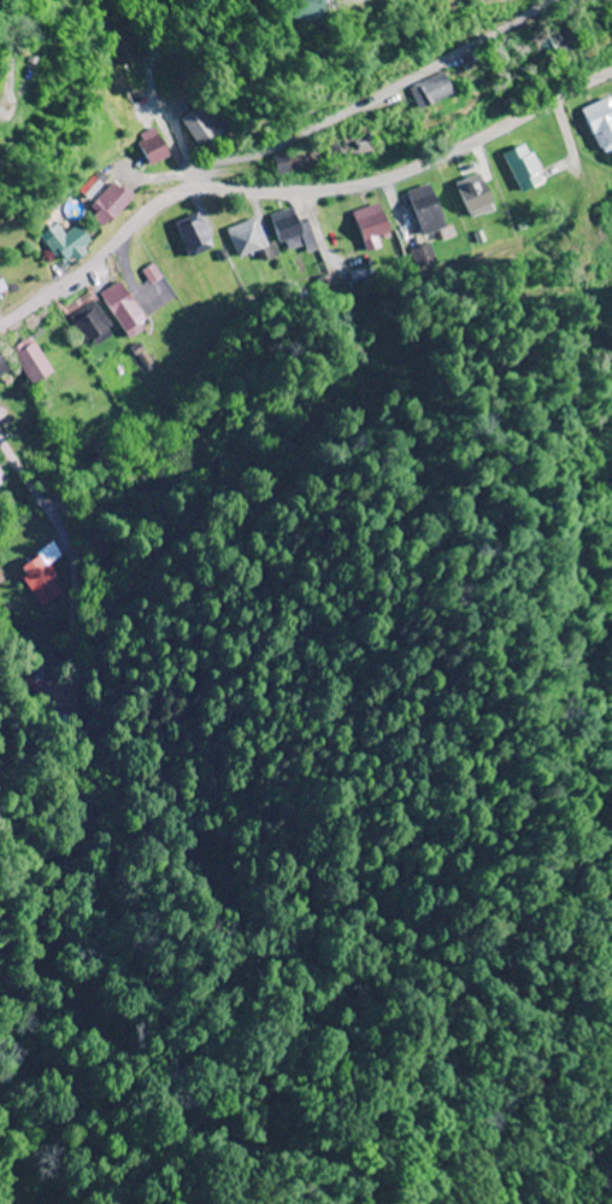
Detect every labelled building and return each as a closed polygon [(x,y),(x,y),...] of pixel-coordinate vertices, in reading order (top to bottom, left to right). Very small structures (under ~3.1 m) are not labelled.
[(330,13),(321,12),(323,3),(311,1),(307,19),(328,23),(330,13)] [(544,40),(550,59),(581,49),(576,30),(544,40)] [(418,111),(455,99),(447,76),(411,88),(418,111)] [(585,108),(599,153),(611,149),(611,100),(585,108)] [(222,138),(203,108),(183,121),(202,151),(222,138)] [(153,167),(172,158),(157,128),(138,138),(153,167)] [(342,131),(342,144),(339,144),(339,158),(375,157),(374,130),(342,131)] [(540,188),(537,149),(512,150),(515,189),(540,188)] [(458,185),(472,220),(497,209),(483,175),(458,185)] [(106,228),(134,201),(116,183),(88,210),(106,228)] [(411,193),(424,237),(448,230),(434,186),(411,193)] [(369,253),(383,248),(380,240),(393,236),(382,205),(356,214),(369,253)] [(288,254),(310,245),(295,208),(274,217),(288,254)] [(217,248),(201,213),(177,224),(192,259),(217,248)] [(230,229),(240,260),(260,254),(263,263),(278,258),(265,218),(230,229)] [(49,243),(66,267),(95,246),(77,222),(49,243)] [(132,339),(151,326),(122,282),(102,294),(132,339)] [(91,350),(114,337),(94,302),(71,315),(91,350)] [(34,387),(55,375),(33,338),(12,350),(34,387)] [(0,359),(0,378),(8,373),(0,359)] [(60,558),(54,546),(17,565),(39,608),(64,596),(48,565),(60,558)]
